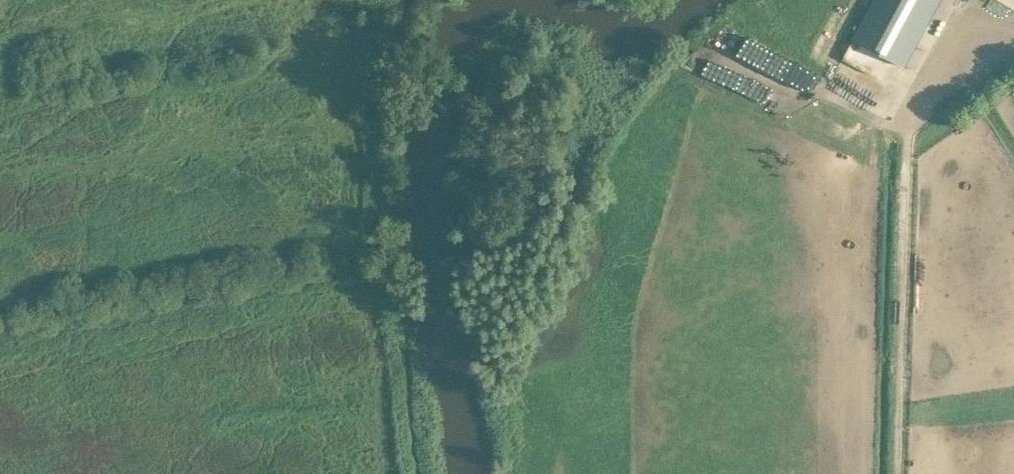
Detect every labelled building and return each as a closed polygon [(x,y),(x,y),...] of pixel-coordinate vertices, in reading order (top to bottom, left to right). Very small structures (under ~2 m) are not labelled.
[(852,39),(903,66),(939,0),(873,0),(852,39)] [(764,103),(772,86),(726,63),(717,79),(764,103)]
